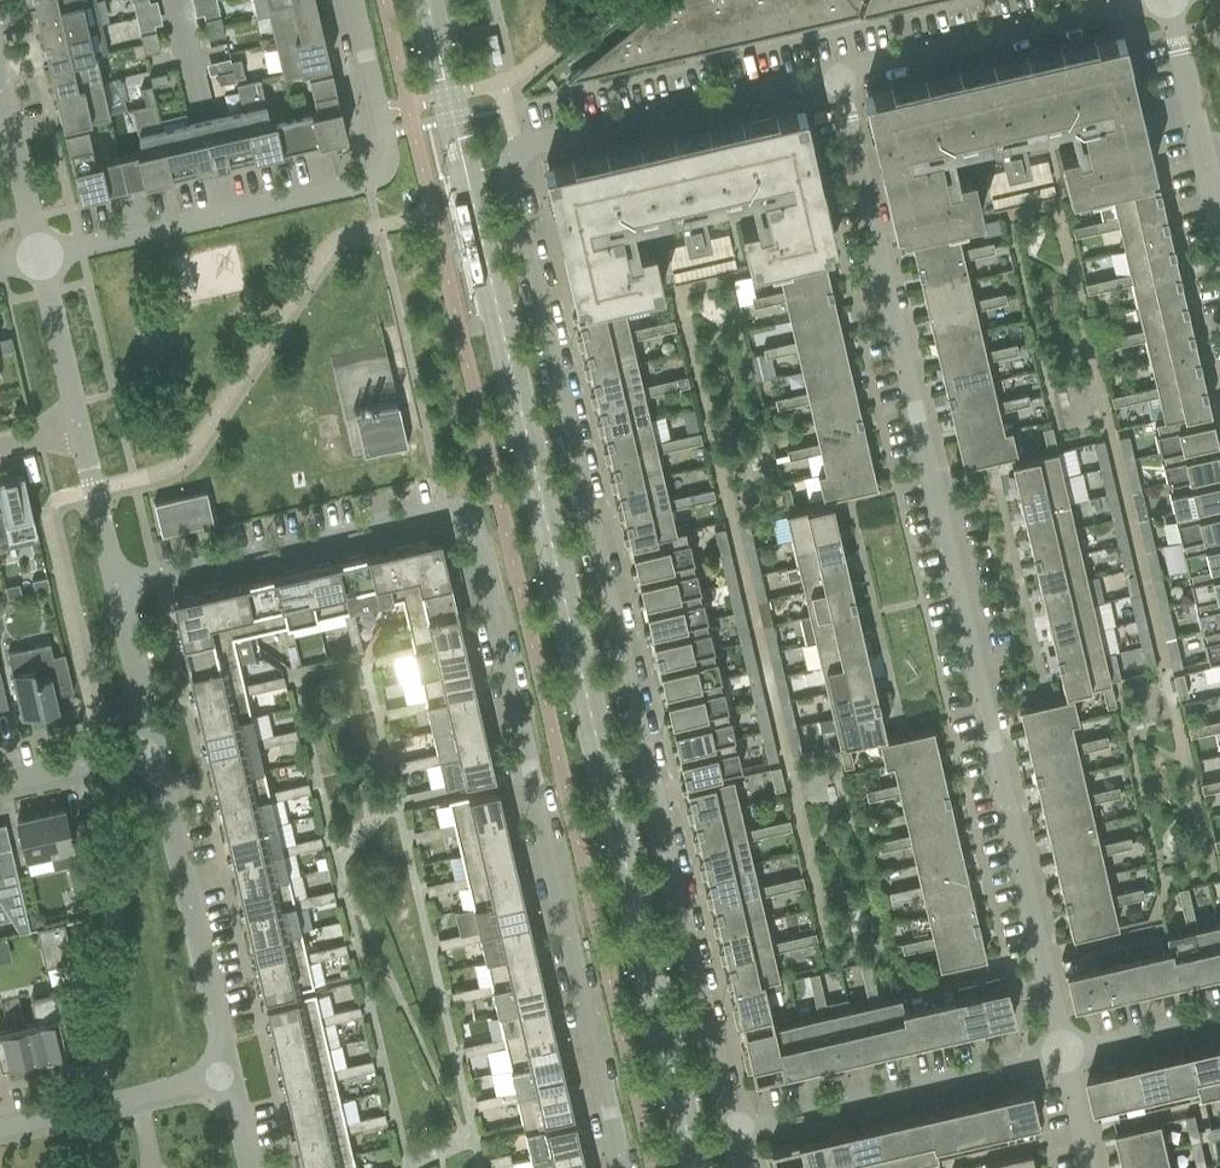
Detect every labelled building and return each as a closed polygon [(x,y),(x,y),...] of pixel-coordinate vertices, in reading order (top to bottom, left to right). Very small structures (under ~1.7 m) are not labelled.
[(85,0),(33,0),(36,11),(83,0),(85,0)] [(36,11),(42,38),(89,27),(101,24),(95,0),(85,0),(83,0),(36,11)] [(268,14),(315,3),(315,0),(265,0),(268,14)] [(567,81),(918,0),(664,0),(568,79),(567,79),(567,81)] [(268,14),(275,41),(322,30),(315,3),(268,14)] [(206,29),(222,26),(220,16),(204,20),(206,29)] [(89,27),(42,38),(48,65),(95,54),(107,51),(101,24),(89,27)] [(208,39),(224,36),(222,26),(206,29),(208,39)] [(140,34),(142,44),(158,40),(156,30),(140,34)] [(322,30),(275,41),(282,74),(329,63),(322,30)] [(1117,37),(1094,42),(990,66),(992,71),(961,78),(960,73),(868,94),(900,232),(981,214),(971,170),(954,174),(956,182),(945,184),(937,150),(907,157),(904,145),(937,138),(937,139),(939,139),(938,137),(971,130),(971,131),(972,131),(972,130),(1005,122),(1005,124),(1006,123),(1006,122),(1018,119),(1016,112),(1025,109),(1027,117),(1038,114),(1039,116),(1040,115),(1040,114),(1072,106),(1073,108),(1074,107),(1074,106),(1106,99),(1109,111),(1079,118),(1087,152),(1076,154),(1074,146),(1058,150),(1068,194),(1148,175),(1117,37)] [(158,40),(142,44),(144,54),(160,50),(158,40)] [(48,65),(54,92),(102,81),(95,54),(48,65)] [(240,58),(230,60),(232,70),(234,76),(244,74),(240,58)] [(235,79),(234,76),(232,70),(216,73),(219,83),(235,79)] [(316,111),(293,116),(300,146),(346,136),(331,70),(308,75),(316,111)] [(151,86),(167,82),(165,72),(149,76),(151,85),(151,86)] [(236,84),(242,110),(253,157),(300,146),(293,116),(269,121),(259,78),(236,84)] [(102,81),(54,92),(62,124),(109,114),(102,81)] [(145,105),(145,106),(155,103),(151,86),(151,85),(141,87),(145,105)] [(145,106),(145,105),(132,108),(142,151),(118,156),(125,187),(172,176),(158,118),(155,103),(145,106)] [(242,110),(215,116),(202,120),(212,167),(253,157),(242,110)] [(549,168),(580,300),(581,306),(662,287),(652,244),(635,248),(637,255),(626,258),(618,224),(588,231),(586,219),(618,212),(618,213),(620,213),(619,211),(652,204),(652,205),(654,205),(653,203),(665,201),(663,193),(673,191),(674,199),(686,196),(686,197),(688,197),(687,196),(720,188),(720,189),(721,189),(721,188),(753,180),(754,182),(755,181),(755,180),(787,172),(790,184),(760,191),(768,225),(757,228),(755,220),(739,224),(749,267),(830,249),(824,224),(819,225),(817,217),(822,215),(798,110),(705,132),(707,137),(676,144),(675,139),(549,168)] [(188,123),(185,112),(158,118),(172,176),(212,167),(202,120),(188,123)] [(125,187),(118,156),(95,162),(87,126),(64,131),(79,197),(125,187)] [(996,137),(1003,166),(1027,160),(1020,131),(996,137)] [(1095,196),(1101,220),(1094,222),(1096,231),(1118,226),(1117,221),(1163,210),(1156,182),(1095,196)] [(677,211),(684,239),(708,234),(701,205),(677,211)] [(1123,249),(1169,239),(1163,210),(1117,221),(1118,226),(1123,249)] [(1096,231),(1094,222),(1072,227),(1074,236),(1096,231)] [(910,238),(916,264),(961,254),(960,249),(955,227),(910,238)] [(1130,277),(1176,266),(1169,239),(1123,249),(1129,273),(1107,278),(1109,288),(1131,283),(1130,277)] [(976,245),(978,255),(994,251),(992,242),(976,245)] [(916,264),(922,290),(967,279),(963,258),(978,255),(976,245),(960,249),(961,254),(916,264)] [(823,258),(777,268),(782,290),(783,295),(829,284),(823,258)] [(1136,305),(1182,295),(1176,266),(1130,277),(1131,283),(1136,305)] [(1087,293),(1109,288),(1107,278),(1085,284),(1087,293)] [(922,290),(928,315),(973,304),(972,300),(967,279),(922,290)] [(782,290),(767,294),(769,303),(784,299),(789,320),(835,310),(829,284),(783,295),(782,290)] [(988,296),(990,305),(1006,302),(1004,293),(988,296)] [(767,294),(751,297),(753,307),(769,303),(767,294)] [(1143,333),(1189,323),(1182,295),(1136,305),(1142,330),(1120,335),(1122,344),(1144,339),(1143,333)] [(928,315),(933,340),(979,330),(974,309),(990,305),(988,296),(972,300),(973,304),(928,315)] [(577,316),(584,345),(630,334),(628,330),(623,305),(577,316)] [(835,310),(789,320),(794,341),(795,346),(841,335),(835,310)] [(651,324),(653,334),(675,329),(673,319),(651,324)] [(1149,362),(1195,351),(1189,323),(1143,333),(1144,339),(1149,362)] [(584,345),(590,373),(636,363),(631,339),(653,334),(651,324),(628,330),(630,334),(584,345)] [(933,340),(939,366),(985,355),(984,350),(979,330),(933,340)] [(794,341),(778,344),(781,354),(796,350),(801,371),(847,360),(841,335),(795,346),(794,341)] [(1100,349),(1122,344),(1120,335),(1098,340),(1100,349)] [(13,349),(10,336),(0,339),(0,352),(13,349)] [(1000,347),(1002,356),(1017,352),(1015,343),(1000,347)] [(778,344),(763,348),(765,357),(781,354),(778,344)] [(939,366),(945,391),(991,380),(986,360),(1002,356),(1000,347),(984,350),(985,355),(939,366)] [(1145,398),(1157,395),(1156,390),(1202,380),(1195,351),(1149,362),(1155,386),(1133,391),(1135,401),(1145,398)] [(405,434),(386,355),(332,368),(353,457),(407,445),(405,434)] [(847,360),(801,371),(806,392),(807,396),(853,386),(847,360)] [(590,373),(597,401),(643,391),(642,386),(636,363),(590,373)] [(664,381),(666,390),(688,385),(686,376),(664,381)] [(945,391),(951,416),(997,406),(996,401),(991,380),(945,391)] [(1157,395),(1145,398),(1150,422),(1154,421),(1201,410),(1208,408),(1207,402),(1203,384),(1202,380),(1156,390),(1157,395)] [(597,401),(603,430),(649,419),(644,395),(666,390),(664,381),(642,386),(643,391),(597,401)] [(806,392),(790,395),(792,405),(808,401),(813,422),(858,411),(853,386),(807,396),(806,392)] [(1113,406),(1135,401),(1133,391),(1111,396),(1113,406)] [(1011,398),(1014,407),(1029,403),(1027,394),(1011,398)] [(790,395),(774,399),(777,408),(792,405),(790,395)] [(951,416),(957,442),(1003,431),(1002,430),(998,411),(1014,407),(1011,398),(996,401),(997,406),(951,416)] [(1201,410),(1154,421),(1154,422),(1156,430),(1154,431),(1159,451),(1161,451),(1208,440),(1215,438),(1211,418),(1203,420),(1202,414),(1201,411),(1201,410)] [(858,411),(813,422),(818,442),(819,447),(864,436),(858,411)] [(603,430),(610,458),(656,447),(655,442),(649,419),(603,430)] [(1042,428),(1046,446),(1055,444),(1051,426),(1042,428)] [(1003,431),(957,442),(962,465),(1016,453),(1010,429),(1002,430),(1003,431)] [(677,437),(679,447),(701,442),(699,432),(677,437)] [(1117,437),(1123,461),(1133,458),(1127,435),(1117,437)] [(818,442),(802,446),(804,455),(820,452),(824,472),(870,462),(864,436),(819,447),(818,442)] [(610,458),(616,486),(662,475),(657,452),(679,447),(677,437),(655,442),(656,447),(610,458)] [(1093,442),(1098,461),(1107,459),(1103,439),(1093,442)] [(1161,461),(1166,481),(1168,480),(1214,469),(1219,468),(1219,458),(1218,448),(1210,449),(1208,443),(1208,441),(1208,440),(1161,451),(1162,454),(1163,460),(1161,461)] [(802,446),(786,450),(788,459),(804,455),(802,446)] [(1010,461),(1016,487),(1062,477),(1056,450),(1010,461)] [(824,472),(817,474),(822,498),(846,492),(848,492),(876,486),(870,462),(824,472)] [(1124,467),(1130,490),(1140,488),(1134,464),(1124,467)] [(1099,468),(1104,488),(1114,485),(1109,466),(1099,468)] [(1168,490),(1172,510),(1175,510),(1219,499),(1219,478),(1217,479),(1215,472),(1215,470),(1214,469),(1168,480),(1168,481),(1169,483),(1170,489),(1168,490)] [(38,540),(27,493),(26,487),(23,474),(22,474),(4,479),(0,479),(0,549),(38,540)] [(616,486),(623,514),(669,504),(668,499),(662,475),(616,486)] [(1016,487),(1022,513),(1068,502),(1062,477),(1016,487)] [(788,487),(779,489),(783,507),(792,505),(788,487)] [(690,494),(692,503),(714,498),(712,489),(690,494)] [(153,502),(161,534),(213,522),(206,490),(153,502)] [(1105,494),(1110,513),(1119,511),(1115,491),(1105,494)] [(623,514),(630,542),(684,530),(684,529),(675,531),(670,508),(692,503),(690,494),(668,499),(669,504),(623,514)] [(1131,496),(1137,520),(1147,517),(1141,494),(1131,496)] [(1175,520),(1179,540),(1182,539),(1219,531),(1219,499),(1175,510),(1175,511),(1178,520),(1175,520)] [(785,514),(771,518),(776,542),(791,538),(791,539),(837,529),(831,502),(785,513),(785,514)] [(1022,513),(1028,538),(1074,527),(1068,502),(1022,513)] [(1111,519),(1115,538),(1125,536),(1121,517),(1111,519)] [(738,524),(743,543),(752,541),(748,522),(738,524)] [(1138,526),(1143,549),(1153,547),(1148,523),(1138,526)] [(866,529),(881,603),(909,597),(905,572),(902,573),(892,524),(866,529)] [(1028,538),(1034,563),(1080,553),(1074,527),(1028,538)] [(714,530),(720,554),(729,552),(724,528),(714,530)] [(791,539),(797,565),(843,554),(837,529),(791,539)] [(632,552),(636,572),(693,559),(688,539),(686,539),(684,530),(630,542),(630,543),(637,541),(639,550),(632,552)] [(1182,550),(1186,570),(1189,569),(1219,562),(1219,531),(1182,539),(1182,540),(1184,549),(1182,550)] [(410,544),(417,574),(420,588),(449,581),(439,538),(410,544)] [(1117,544),(1121,564),(1131,561),(1127,542),(1117,544)] [(410,544),(367,554),(374,584),(388,580),(417,574),(410,544)] [(744,550),(749,569),(758,567),(754,548),(744,550)] [(1034,563),(1040,589),(1086,578),(1080,553),(1034,563)] [(1145,555),(1150,579),(1160,577),(1155,553),(1145,555)] [(367,554),(336,561),(348,611),(343,612),(347,631),(357,628),(353,610),(393,601),(388,580),(374,584),(367,554)] [(797,565),(785,567),(788,579),(800,576),(803,590),(849,580),(843,554),(797,565)] [(721,560),(726,583),(736,581),(731,558),(721,560)] [(639,581),(643,602),(700,589),(695,568),(693,569),(691,560),(693,560),(693,559),(636,572),(637,573),(644,571),(646,580),(639,581)] [(336,561),(305,569),(317,618),(343,612),(348,611),(336,561)] [(1189,580),(1193,599),(1196,599),(1219,593),(1219,562),(1189,569),(1189,570),(1190,571),(1191,579),(1189,580)] [(305,569),(274,576),(286,625),(291,624),(317,618),(305,569)] [(750,576),(754,595),(764,593),(760,573),(750,576)] [(417,574),(388,580),(393,601),(401,599),(407,624),(456,612),(449,581),(420,588),(417,574)] [(1124,576),(1129,595),(1138,593),(1134,574),(1124,576)] [(236,616),(241,636),(281,626),(285,645),(295,643),(291,624),(286,625),(274,576),(243,583),(250,612),(236,616)] [(1086,578),(1040,589),(1046,614),(1091,604),(1103,601),(1097,576),(1086,578)] [(38,579),(32,580),(35,593),(41,591),(44,591),(49,589),(47,577),(38,579)] [(799,617),(800,618),(854,605),(849,580),(803,590),(808,615),(799,617)] [(8,585),(11,598),(25,594),(22,582),(8,585)] [(243,583),(201,593),(208,622),(236,616),(250,612),(243,583)] [(1152,585),(1157,609),(1167,606),(1162,583),(1152,585)] [(728,589),(733,613),(743,611),(738,587),(728,589)] [(645,611),(650,632),(707,618),(702,598),(700,598),(698,590),(700,589),(643,602),(651,601),(653,609),(645,611)] [(172,600),(182,643),(211,636),(208,622),(201,593),(172,600)] [(1195,609),(1200,629),(1203,628),(1219,624),(1219,593),(1196,599),(1197,602),(1198,608),(1195,609)] [(756,601),(760,620),(770,618),(766,599),(756,601)] [(1130,601),(1134,620),(1144,618),(1140,599),(1130,601)] [(1046,614),(1052,640),(1097,629),(1091,604),(1046,614)] [(800,618),(806,643),(860,630),(854,605),(800,618)] [(456,612),(407,624),(412,646),(392,650),(395,660),(414,655),(413,650),(463,639),(456,612)] [(1159,615),(1164,638),(1174,636),(1169,612),(1159,615)] [(211,636),(182,643),(189,674),(238,662),(254,659),(248,634),(241,636),(236,616),(208,622),(211,636)] [(735,619),(740,643),(750,640),(744,617),(735,619)] [(652,641),(657,661),(713,648),(709,628),(706,629),(704,620),(707,619),(707,618),(650,632),(658,631),(660,639),(652,641)] [(762,626),(766,646),(776,643),(772,624),(762,626)] [(1136,626),(1140,646),(1150,643),(1146,624),(1136,626)] [(1202,639),(1207,659),(1219,656),(1219,624),(1203,628),(1203,629),(1205,638),(1202,639)] [(357,628),(347,631),(353,654),(362,652),(357,628)] [(1052,640),(1057,665),(1103,654),(1097,629),(1052,640)] [(815,642),(820,666),(866,656),(860,630),(806,643),(806,644),(815,642)] [(469,666),(463,639),(413,650),(414,655),(419,677),(469,666)] [(73,691),(64,653),(52,656),(49,642),(7,652),(22,717),(57,709),(54,695),(73,691)] [(1165,644),(1171,668),(1181,666),(1175,642),(1165,644)] [(295,643),(285,645),(291,668),(300,666),(295,643)] [(741,649),(747,672),(757,670),(751,646),(741,649)] [(659,670),(664,691),(720,678),(716,658),(713,658),(711,649),(714,649),(713,648),(657,661),(657,662),(665,660),(667,669),(659,670)] [(395,660),(392,650),(373,655),(375,664),(395,660)] [(1142,653),(1146,672),(1156,670),(1152,651),(1142,653)] [(1103,654),(1057,665),(1064,691),(1109,681),(1119,678),(1113,652),(1103,654)] [(769,658),(773,677),(783,675),(779,656),(769,658)] [(820,666),(826,692),(872,681),(866,656),(820,666)] [(189,674),(195,701),(244,689),(243,685),(238,662),(189,674)] [(419,677),(401,683),(405,704),(407,713),(427,709),(426,704),(475,693),(469,666),(419,677)] [(1173,675),(1178,697),(1187,695),(1182,673),(1173,675)] [(263,680),(265,690),(285,685),(283,675),(263,680)] [(748,678),(754,702),(764,700),(758,676),(748,678)] [(666,700),(671,720),(727,707),(723,687),(720,688),(718,679),(720,678),(664,691),(664,692),(672,690),(674,698),(666,700)] [(195,701),(201,727),(251,716),(246,694),(265,690),(263,680),(243,685),(244,689),(195,701)] [(775,683),(779,703),(789,700),(785,681),(775,683)] [(826,692),(832,717),(878,707),(872,681),(826,692)] [(1102,689),(1106,707),(1115,705),(1111,687),(1102,689)] [(481,719),(475,693),(426,704),(427,709),(432,731),(481,719)] [(1019,708),(1024,732),(1077,719),(1072,696),(1019,708)] [(407,713),(405,704),(385,708),(387,718),(407,713)] [(755,708),(761,731),(770,729),(765,706),(755,708)] [(781,709),(785,728),(795,726),(791,706),(781,709)] [(673,730),(678,750),(734,737),(729,717),(727,718),(725,709),(727,708),(727,707),(671,720),(671,721),(679,719),(681,728),(673,730)] [(832,717),(817,720),(823,745),(838,742),(838,743),(884,733),(878,707),(832,717)] [(201,727),(207,754),(257,743),(256,738),(251,716),(201,727)] [(487,746),(481,719),(432,731),(437,753),(417,757),(419,767),(439,762),(438,758),(487,746)] [(1024,732),(1030,757),(1076,747),(1075,742),(1070,722),(1078,720),(1077,719),(1024,732)] [(1209,722),(1212,731),(1219,729),(1219,719),(1209,722)] [(1189,736),(1212,731),(1209,722),(1187,727),(1189,736)] [(884,764),(937,752),(932,728),(878,741),(884,764)] [(275,734),(277,743),(297,739),(295,729),(275,734)] [(787,735),(791,754),(801,752),(797,733),(787,735)] [(207,754),(213,781),(263,770),(258,748),(277,743),(275,734),(256,738),(257,743),(207,754)] [(762,738),(767,761),(777,759),(772,735),(762,738)] [(1090,738),(1092,748),(1108,744),(1106,735),(1090,738)] [(734,737),(678,750),(678,751),(685,749),(687,757),(680,759),(685,780),(741,767),(736,747),(734,747),(731,738),(734,738),(734,737)] [(1030,757),(1036,783),(1082,772),(1077,751),(1092,748),(1090,738),(1075,742),(1076,747),(1030,757)] [(494,774),(487,746),(438,758),(439,762),(444,785),(494,774)] [(839,750),(843,768),(853,765),(849,748),(839,750)] [(897,788),(943,777),(937,752),(884,764),(884,765),(892,763),(896,783),(865,790),(867,800),(898,793),(897,788)] [(419,767),(417,757),(397,762),(399,772),(419,767)] [(769,768),(774,790),(784,788),(779,766),(769,768)] [(213,781),(220,808),(269,797),(268,792),(263,770),(213,781)] [(1036,783),(1042,808),(1087,797),(1086,793),(1082,772),(1036,783)] [(686,788),(693,817),(739,806),(732,777),(686,788)] [(903,813),(949,803),(943,777),(897,788),(898,793),(903,813)] [(1219,789),(1219,779),(1200,783),(1202,793),(1219,789)] [(288,787),(290,797),(310,792),(308,783),(288,787)] [(1102,789),(1104,799),(1120,795),(1118,786),(1102,789)] [(269,797),(220,808),(226,835),(275,823),(287,821),(282,799),(290,797),(288,787),(268,792),(269,797)] [(454,827),(503,816),(497,788),(448,800),(453,823),(433,827),(436,837),(455,832),(454,827)] [(1042,808),(1048,833),(1093,823),(1088,802),(1104,799),(1102,789),(1086,793),(1087,797),(1042,808)] [(909,839),(955,828),(949,803),(903,813),(908,834),(893,838),(895,847),(910,843),(909,839)] [(693,817),(700,845),(745,834),(744,829),(739,806),(693,817)] [(64,809),(17,820),(26,860),(50,854),(53,868),(67,865),(72,888),(72,890),(90,891),(90,890),(92,863),(93,859),(93,858),(91,859),(90,854),(82,820),(67,823),(64,809)] [(460,854),(510,843),(503,816),(454,827),(455,832),(460,854)] [(766,824),(768,834),(791,829),(789,819),(766,824)] [(226,835),(232,862),(282,850),(280,845),(275,823),(226,835)] [(1048,833),(1053,859),(1099,848),(1098,844),(1093,823),(1048,833)] [(700,845),(706,873),(752,863),(746,839),(768,834),(766,824),(744,829),(745,834),(700,845)] [(436,837),(433,827),(413,832),(416,841),(436,837)] [(915,864),(961,853),(955,828),(909,839),(910,843),(915,864)] [(300,841),(302,850),(322,846),(320,836),(300,841)] [(1114,840),(1116,849),(1132,845),(1129,836),(1114,840)] [(879,851),(895,847),(893,838),(877,841),(879,851)] [(1053,859),(1059,884),(1105,874),(1100,853),(1116,849),(1114,840),(1098,844),(1099,848),(1053,859)] [(282,850),(232,862),(238,888),(288,877),(299,874),(294,852),(302,850),(300,841),(281,845),(282,850)] [(466,881),(516,870),(510,843),(460,854),(465,876),(446,881),(448,890),(468,886),(466,881)] [(19,933),(29,930),(10,847),(0,849),(0,901),(19,933)] [(921,889),(967,879),(961,853),(915,864),(920,885),(904,888),(906,898),(922,894),(921,889)] [(706,873),(713,901),(758,891),(757,886),(752,863),(706,873)] [(473,908),(522,896),(516,870),(466,881),(468,886),(473,908)] [(1059,884),(1065,910),(1111,899),(1110,894),(1105,874),(1059,884)] [(779,881),(781,890),(804,885),(802,876),(779,881)] [(238,888),(244,915),(294,904),(293,899),(288,877),(238,888)] [(927,915),(972,904),(967,879),(921,889),(922,894),(927,915)] [(428,895),(448,890),(446,881),(426,885),(428,895)] [(713,901),(719,930),(765,919),(759,895),(781,890),(779,881),(757,886),(758,891),(713,901)] [(1141,887),(1126,891),(1128,900),(1143,897),(1141,887)] [(1177,889),(1182,909),(1191,907),(1187,887),(1177,889)] [(891,901),(906,898),(904,888),(888,892),(891,901)] [(312,895),(315,904),(335,899),(332,890),(312,895)] [(1111,899),(1065,910),(1071,936),(1117,925),(1112,904),(1128,900),(1126,891),(1110,894),(1111,899)] [(244,915),(251,942),(300,931),(295,909),(315,904),(312,895),(293,899),(294,904),(244,915)] [(522,896),(473,908),(478,930),(458,934),(460,944),(480,939),(479,934),(528,923),(522,896)] [(918,948),(934,945),(933,940),(978,930),(972,904),(927,915),(932,935),(916,939),(918,948)] [(1187,929),(1191,928),(1202,974),(1219,969),(1219,937),(1217,922),(1196,926),(1191,907),(1182,909),(1187,929)] [(37,911),(27,913),(31,929),(47,925),(45,916),(37,911)] [(719,930),(726,958),(771,947),(770,942),(765,919),(719,930)] [(36,929),(45,968),(72,962),(63,923),(36,929)] [(485,961),(534,950),(528,923),(479,934),(480,939),(485,961)] [(1187,929),(1166,934),(1176,979),(1202,974),(1191,928),(1187,929)] [(933,940),(934,945),(939,966),(984,956),(978,930),(933,940)] [(251,942),(257,969),(306,957),(305,953),(300,931),(251,942)] [(792,937),(794,946),(817,941),(815,932),(792,937)] [(440,948),(460,944),(458,934),(438,939),(440,948)] [(1166,934),(1140,940),(1151,985),(1176,979),(1166,934)] [(0,937),(0,960),(12,958),(8,935),(0,937)] [(726,958),(732,986),(762,979),(778,975),(772,952),(794,946),(792,937),(770,942),(771,947),(726,958)] [(902,952),(918,948),(916,939),(900,943),(902,952)] [(1140,940),(1114,946),(1125,991),(1151,985),(1140,940)] [(345,943),(325,948),(327,958),(347,953),(345,943)] [(1114,946),(1088,952),(1099,997),(1125,991),(1114,946)] [(306,957),(257,969),(263,997),(313,985),(307,962),(327,958),(325,948),(305,953),(306,957)] [(491,988),(541,977),(534,950),(485,961),(490,983),(471,988),(473,997),(492,993),(491,988)] [(1099,997),(1088,952),(1062,958),(1072,1004),(1099,997)] [(859,963),(864,983),(873,981),(868,961),(859,963)] [(808,975),(813,995),(822,993),(818,972),(808,975)] [(976,978),(987,1023),(1013,1017),(1003,972),(976,978)] [(778,975),(762,979),(762,980),(763,983),(765,991),(781,987),(778,975)] [(497,1015),(547,1004),(541,977),(491,988),(492,993),(497,1015)] [(950,984),(961,1029),(987,1023),(976,978),(950,984)] [(762,979),(732,986),(737,1006),(738,1013),(734,1014),(733,1015),(736,1027),(741,1025),(743,1031),(772,1024),(763,983),(762,980),(762,979)] [(873,1002),(884,1047),(909,1041),(898,996),(878,1001),(873,981),(864,983),(868,1003),(873,1002)] [(924,990),(935,1035),(961,1029),(950,984),(924,990)] [(453,1002),(473,997),(471,988),(450,992),(453,1002)] [(898,996),(909,1041),(935,1035),(924,990),(898,996)] [(0,1029),(0,1066),(2,1065),(5,1065),(56,1053),(65,1051),(62,1040),(66,1039),(68,1038),(58,992),(30,998),(35,1021),(0,1029)] [(265,1004),(271,1031),(321,1020),(320,1015),(314,992),(265,1004)] [(813,995),(818,1014),(822,1013),(833,1059),(858,1053),(846,998),(825,1003),(822,993),(813,995)] [(846,998),(858,1053),(884,1047),(873,1002),(868,1003),(849,1007),(846,998)] [(504,1042),(553,1030),(547,1004),(497,1015),(502,1037),(483,1041),(485,1051),(505,1046),(504,1042)] [(339,1011),(341,1020),(361,1016),(359,1006),(339,1011)] [(271,1031),(278,1058),(327,1047),(322,1025),(341,1020),(339,1011),(320,1015),(321,1020),(271,1031)] [(818,1014),(797,1019),(807,1065),(833,1059),(822,1013),(818,1014)] [(797,1019),(772,1024),(782,1071),(807,1065),(797,1019)] [(772,1024),(743,1031),(749,1059),(743,1060),(746,1072),(752,1071),(753,1077),(782,1071),(772,1024)] [(510,1068),(559,1057),(553,1030),(504,1042),(505,1046),(510,1068)] [(465,1056),(485,1051),(483,1041),(463,1046),(465,1056)] [(1219,1092),(1219,1052),(1218,1045),(1193,1050),(1203,1096),(1219,1092)] [(278,1058),(284,1085),(333,1074),(332,1069),(327,1047),(278,1058)] [(1178,1102),(1203,1096),(1193,1050),(1167,1056),(1178,1102)] [(1152,1108),(1178,1102),(1167,1056),(1141,1062),(1152,1108)] [(510,1068),(490,1073),(495,1095),(498,1105),(517,1100),(516,1095),(565,1084),(559,1057),(510,1068)] [(352,1064),(354,1074),(374,1069),(372,1060),(352,1064)] [(1126,1114),(1152,1108),(1141,1062),(1116,1068),(1126,1114)] [(284,1085),(290,1112),(339,1101),(334,1079),(354,1074),(352,1064),(332,1069),(333,1074),(284,1085)] [(1099,1120),(1126,1114),(1116,1068),(1089,1075),(1099,1120)] [(516,1095),(517,1100),(522,1123),(572,1112),(565,1084),(516,1095)] [(1003,1094),(1013,1140),(1040,1134),(1030,1088),(1003,1094)] [(977,1100),(987,1146),(1013,1140),(1003,1094),(977,1100)] [(478,1109),(498,1105),(495,1095),(475,1100),(478,1109)] [(951,1106),(962,1152),(987,1146),(977,1100),(951,1106)] [(290,1112),(296,1139),(346,1127),(344,1123),(339,1101),(290,1112)] [(925,1112),(936,1158),(962,1152),(951,1106),(925,1112)] [(900,1118),(910,1164),(936,1158),(925,1112),(900,1118)] [(364,1118),(366,1128),(386,1123),(384,1113),(364,1118)] [(1186,1116),(1190,1132),(1199,1130),(1195,1114),(1186,1116)] [(296,1139),(302,1166),(352,1154),(347,1132),(366,1128),(364,1118),(344,1123),(346,1127),(296,1139)] [(885,1167),(892,1167),(910,1164),(900,1118),(875,1124),(885,1167)] [(531,1158),(580,1146),(573,1119),(524,1130),(531,1158)] [(1117,1132),(1123,1160),(1169,1150),(1162,1122),(1117,1132)] [(858,1167),(885,1167),(875,1124),(849,1130),(858,1167)] [(1213,1137),(1219,1135),(1219,1125),(1211,1127),(1213,1137)] [(831,1167),(858,1167),(849,1130),(824,1136),(831,1167)] [(805,1167),(831,1167),(824,1136),(798,1142),(805,1167)] [(1192,1142),(1196,1159),(1205,1156),(1201,1140),(1192,1142)] [(774,1167),(805,1167),(798,1142),(770,1148),(771,1155),(766,1156),(768,1167),(769,1167),(774,1167)] [(512,1163),(513,1167),(585,1167),(580,1146),(531,1158),(512,1163)] [(1125,1167),(1173,1167),(1169,1150),(1123,1160),(1125,1167)] [(985,1167),(1033,1167),(1030,1152),(984,1163),(985,1167)] [(489,1157),(491,1167),(511,1162),(509,1153),(489,1157)] [(303,1167),(355,1167),(352,1154),(302,1166),(303,1167)]
